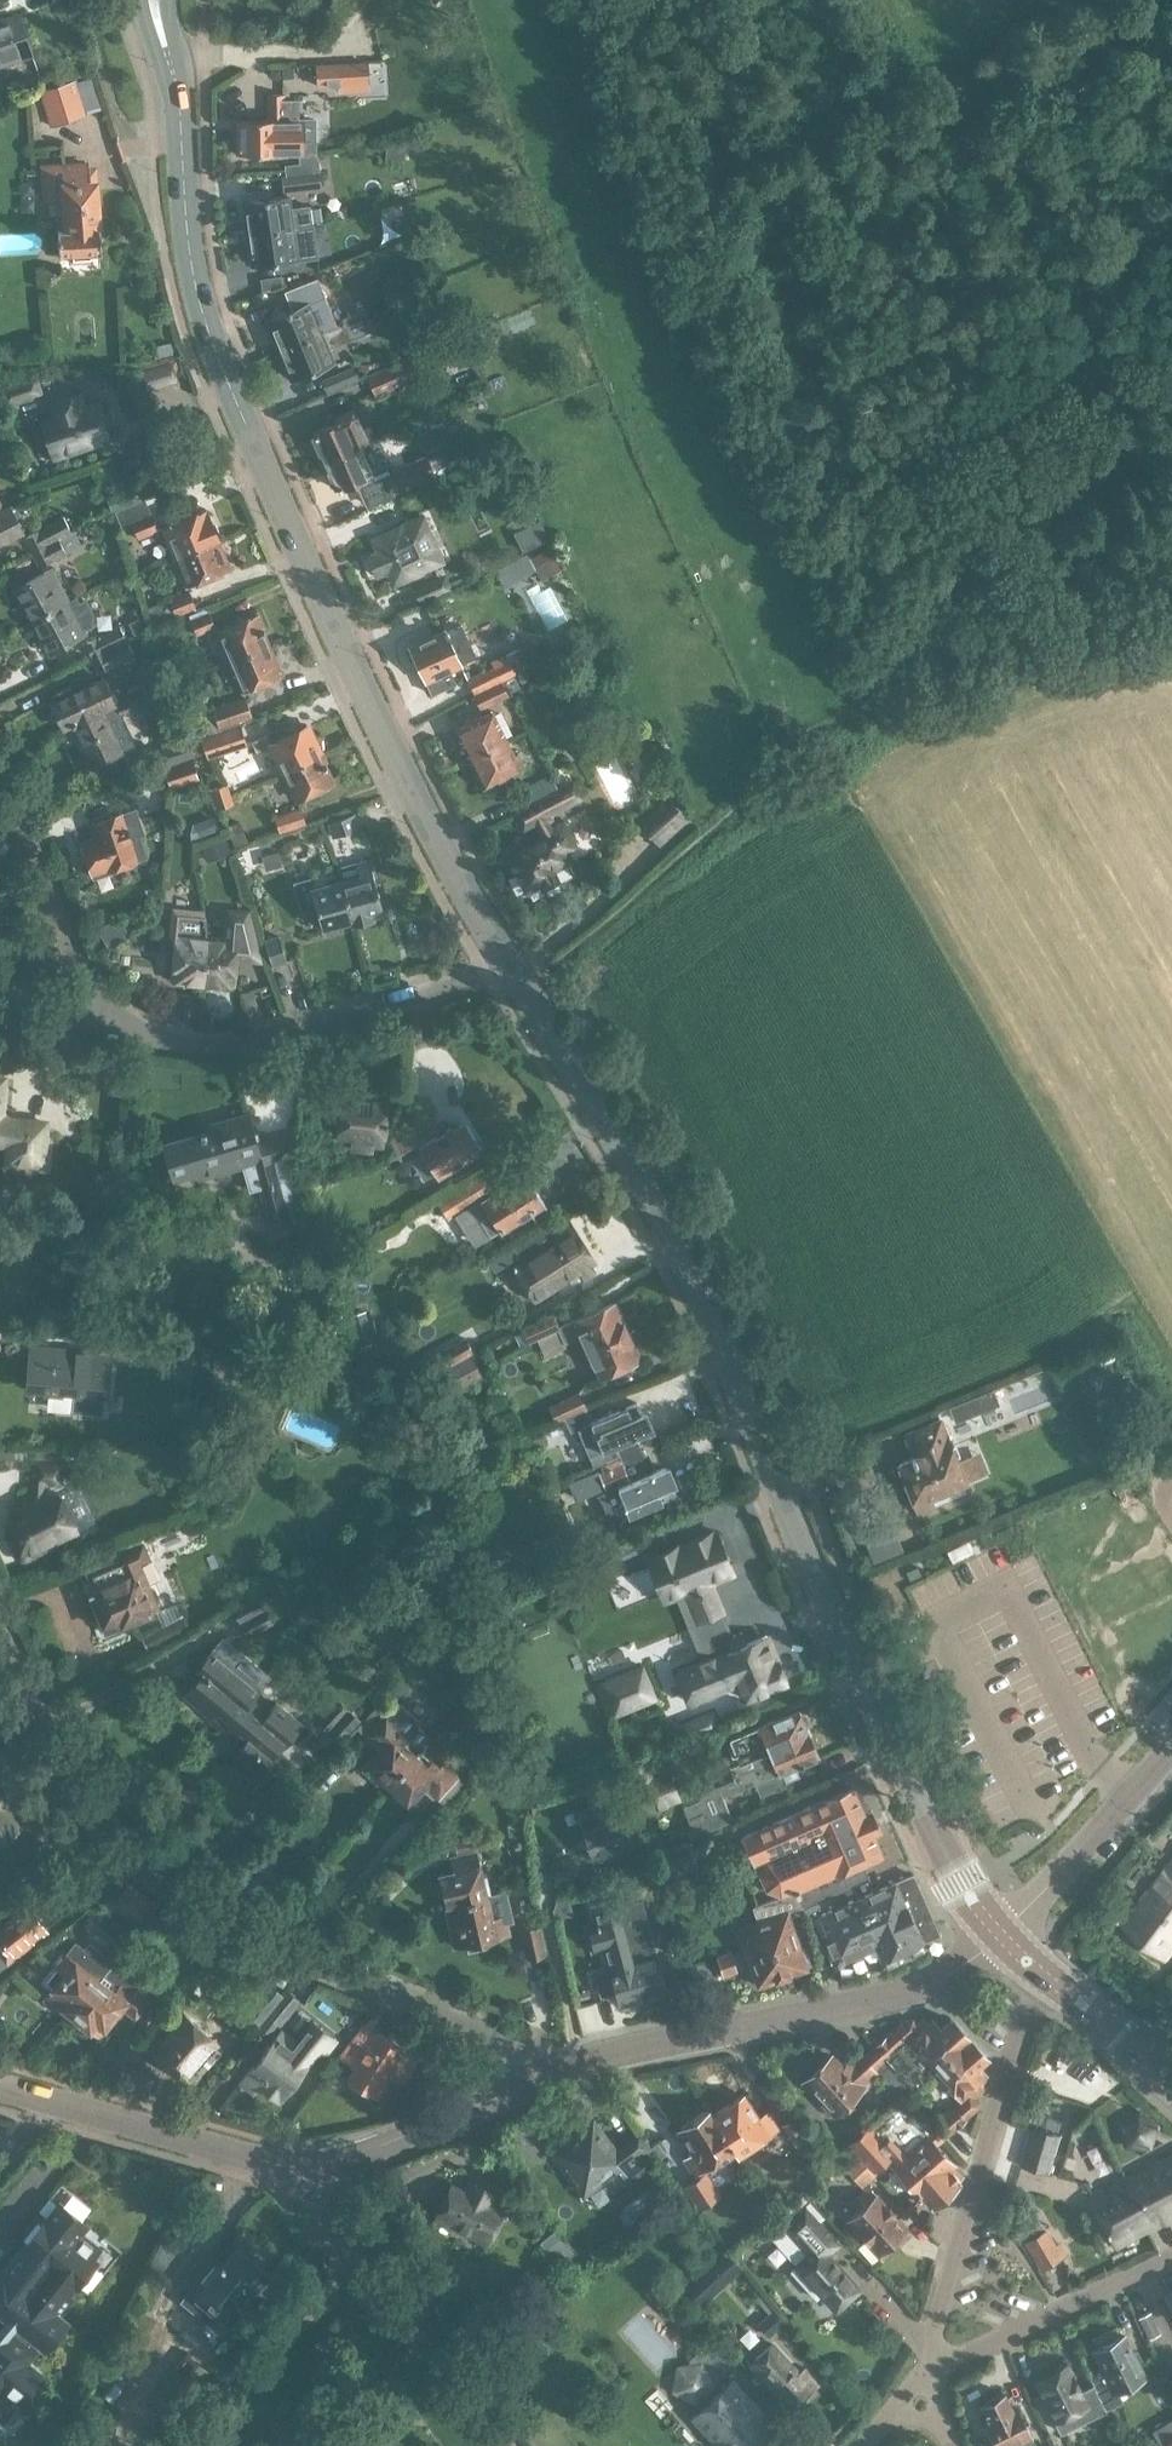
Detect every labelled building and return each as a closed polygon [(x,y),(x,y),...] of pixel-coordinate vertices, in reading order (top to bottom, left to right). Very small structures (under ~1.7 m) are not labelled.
[(0,18),(0,66),(33,55),(19,12),(0,18)] [(367,61),(336,63),(338,86),(369,83),(367,61)] [(293,78),(293,66),(281,65),(282,77),(293,78)] [(50,126),(86,114),(76,79),(38,91),(50,126)] [(298,155),(309,155),(309,117),(299,118),(298,98),(286,99),(286,93),(267,94),(267,119),(235,120),(235,155),(278,155),(298,155)] [(404,159),(405,144),(386,142),(385,158),(404,159)] [(58,173),(61,223),(53,223),(56,261),(67,260),(67,269),(89,268),(89,259),(97,259),(92,172),(58,173)] [(322,189),(321,174),(285,176),(282,179),(284,192),(322,189)] [(285,195),(283,195),(243,201),(245,212),(242,214),(243,223),(246,224),(248,233),(313,224),(310,205),(287,208),(285,195)] [(313,224),(248,233),(249,242),(246,244),(247,253),(251,255),(252,266),(318,256),(313,224)] [(281,275),(260,278),(262,291),(282,283),(281,275)] [(315,328),(305,303),(267,318),(270,327),(267,331),(271,340),(275,341),(278,349),(342,324),(336,310),(321,315),(325,324),(315,328)] [(347,338),(342,324),(278,349),(281,357),(279,360),(282,369),(287,370),(290,378),(329,363),(319,339),(329,335),(333,344),(347,338)] [(379,324),(359,332),(363,345),(384,338),(379,324)] [(173,354),(170,342),(153,345),(155,357),(173,354)] [(439,352),(444,366),(463,358),(458,344),(439,352)] [(409,356),(366,375),(374,396),(418,376),(409,356)] [(171,363),(140,373),(146,391),(177,380),(171,363)] [(353,365),(320,379),(326,392),(359,378),(353,365)] [(44,395),(37,374),(0,386),(0,394),(5,408),(44,395)] [(60,411),(45,417),(46,421),(43,422),(50,440),(53,440),(53,443),(77,435),(78,438),(93,435),(92,432),(101,431),(96,416),(98,415),(95,403),(81,407),(78,396),(57,401),(60,411)] [(332,415),(335,424),(310,436),(323,464),(376,439),(369,424),(363,427),(353,405),(332,415)] [(0,417),(0,435),(8,431),(1,416),(0,417)] [(376,439),(323,464),(336,492),(374,474),(367,458),(382,451),(378,443),(376,439)] [(143,472),(137,455),(112,464),(117,481),(143,472)] [(426,455),(383,474),(392,495),(436,475),(426,455)] [(112,511),(114,511),(145,498),(138,483),(106,496),(112,511)] [(422,513),(412,492),(391,501),(402,523),(422,513)] [(0,513),(0,541),(22,530),(10,505),(3,508),(5,511),(0,513)] [(207,508),(161,527),(173,557),(219,538),(218,535),(219,532),(215,523),(213,523),(207,508)] [(151,514),(131,522),(138,539),(158,530),(158,529),(151,514)] [(31,552),(71,531),(63,515),(38,529),(23,538),(31,552)] [(422,515),(372,538),(375,550),(366,555),(376,578),(385,574),(391,587),(424,573),(424,571),(445,561),(435,539),(422,515)] [(74,530),(71,531),(31,552),(38,567),(54,558),(54,559),(66,553),(65,552),(81,543),(74,530)] [(219,538),(173,557),(185,586),(231,568),(219,538)] [(551,546),(529,558),(541,581),(563,569),(551,546)] [(52,568),(17,587),(34,618),(69,600),(52,568)] [(440,576),(415,587),(422,601),(446,590),(440,576)] [(196,607),(189,589),(168,598),(176,615),(196,607)] [(69,600),(34,618),(51,650),(85,632),(84,630),(91,626),(95,615),(86,598),(80,601),(77,596),(69,600)] [(196,635),(215,626),(209,611),(189,619),(196,635)] [(265,627),(259,613),(215,631),(228,661),(270,643),(263,628),(265,627)] [(144,614),(128,622),(134,634),(150,626),(144,614)] [(95,637),(84,642),(91,656),(126,640),(119,624),(95,636),(95,637)] [(446,629),(409,646),(431,694),(456,682),(450,670),(462,664),(461,663),(476,656),(461,624),(447,630),(446,629)] [(126,640),(91,656),(90,657),(97,672),(111,666),(112,667),(134,656),(126,640)] [(270,643),(228,661),(241,691),(283,673),(270,643)] [(526,666),(518,648),(506,654),(506,653),(490,661),(492,666),(467,679),(474,693),(502,681),(516,674),(515,672),(526,666)] [(54,699),(48,701),(62,730),(70,726),(69,724),(116,702),(103,675),(73,690),(71,686),(52,695),(54,699)] [(502,681),(474,693),(473,693),(480,709),(508,694),(502,681)] [(212,707),(219,727),(252,716),(245,695),(212,707)] [(128,696),(116,702),(69,724),(70,726),(90,767),(124,751),(109,719),(120,714),(121,716),(135,709),(128,696)] [(160,702),(167,721),(180,716),(173,697),(160,702)] [(456,730),(469,758),(504,741),(495,723),(490,713),(481,718),(478,717),(466,723),(466,725),(456,730)] [(247,745),(240,723),(200,737),(207,759),(247,745)] [(281,772),(323,752),(309,723),(270,741),(267,734),(251,742),(256,751),(270,750),(281,772)] [(189,738),(161,747),(166,764),(195,756),(189,738)] [(517,769),(504,741),(469,758),(483,786),(493,780),(495,782),(507,776),(508,773),(517,769)] [(327,761),(323,752),(281,772),(295,800),(335,781),(325,762),(327,761)] [(192,758),(164,769),(171,788),(199,778),(192,758)] [(558,789),(557,788),(549,773),(529,784),(527,781),(515,787),(525,807),(556,790),(558,789)] [(543,839),(510,857),(515,866),(511,868),(524,892),(539,885),(541,890),(554,883),(550,875),(573,863),(567,852),(579,845),(564,816),(551,823),(550,821),(554,819),(552,816),(583,799),(573,779),(557,788),(558,789),(556,790),(525,807),(517,811),(525,827),(534,822),(543,839)] [(211,792),(213,800),(231,794),(228,785),(211,792)] [(234,803),(231,794),(213,800),(216,809),(234,803)] [(667,795),(637,821),(660,846),(689,820),(667,795)] [(279,832),(306,823),(301,806),(274,815),(279,832)] [(145,834),(137,809),(88,827),(93,839),(80,843),(91,875),(132,861),(132,862),(147,857),(140,836),(145,834)] [(358,829),(352,814),(325,824),(330,839),(358,829)] [(217,830),(212,815),(193,822),(199,837),(217,830)] [(234,846),(247,841),(240,820),(226,825),(234,846)] [(207,862),(231,853),(223,833),(199,843),(200,844),(195,846),(196,858),(204,855),(207,862)] [(243,851),(237,853),(240,861),(246,859),(243,851)] [(360,874),(337,881),(348,920),(351,920),(352,923),(355,923),(360,926),(367,923),(370,919),(373,918),(372,914),(383,911),(372,872),(375,871),(371,858),(356,862),(360,874)] [(348,920),(337,881),(313,887),(310,877),(292,881),(302,914),(316,910),(321,928),(324,927),(329,930),(337,927),(339,923),(348,920)] [(202,983),(205,924),(203,910),(176,907),(169,980),(202,983)] [(208,938),(205,924),(202,983),(235,985),(237,960),(261,962),(248,910),(226,908),(224,940),(208,938)] [(123,922),(122,922),(103,935),(108,944),(129,932),(123,922)] [(264,939),(272,966),(287,962),(278,934),(264,939)] [(4,1147),(2,1164),(46,1167),(50,1118),(12,1115),(7,1113),(5,1111),(8,1074),(0,1073),(0,1146),(4,1147)] [(383,1147),(387,1101),(339,1096),(335,1136),(351,1137),(350,1148),(373,1150),(374,1146),(383,1147)] [(198,1131),(161,1141),(170,1173),(209,1163),(210,1169),(239,1161),(241,1167),(263,1161),(248,1110),(218,1119),(219,1125),(203,1129),(202,1129),(198,1130),(198,1131)] [(438,1177),(483,1149),(464,1121),(452,1129),(451,1126),(418,1147),(438,1177)] [(390,1140),(399,1154),(424,1138),(414,1124),(390,1140)] [(291,1156),(274,1156),(273,1187),(274,1187),(274,1199),(289,1199),(289,1186),(290,1186),(291,1156)] [(500,1231),(545,1203),(526,1175),(515,1182),(514,1179),(481,1200),(489,1213),(479,1219),(489,1235),(499,1228),(500,1231)] [(447,1219),(483,1196),(472,1180),(436,1202),(447,1219)] [(596,1262),(569,1220),(553,1230),(549,1222),(515,1244),(521,1252),(532,1245),(536,1251),(512,1266),(533,1301),(578,1273),(582,1279),(596,1271),(592,1265),(596,1262)] [(559,1327),(557,1328),(564,1342),(579,1335),(599,1377),(641,1358),(615,1301),(559,1326),(559,1327)] [(365,1309),(347,1314),(355,1344),(372,1340),(370,1333),(376,1332),(373,1317),(367,1318),(365,1309)] [(553,1313),(522,1327),(528,1342),(557,1328),(559,1327),(559,1326),(553,1313)] [(465,1336),(418,1361),(428,1376),(473,1352),(465,1336)] [(28,1344),(25,1389),(75,1394),(74,1413),(105,1416),(112,1352),(28,1344)] [(439,1397),(482,1375),(472,1355),(428,1377),(439,1397)] [(993,1388),(948,1406),(955,1422),(999,1404),(993,1388)] [(586,1408),(579,1391),(548,1406),(556,1421),(586,1408)] [(640,1412),(636,1402),(583,1424),(588,1436),(595,1433),(606,1460),(619,1455),(615,1445),(649,1431),(652,1425),(647,1413),(640,1412)] [(903,1435),(912,1457),(896,1464),(915,1511),(931,1504),(928,1497),(965,1481),(949,1443),(946,1444),(936,1420),(903,1435)] [(548,1443),(543,1430),(520,1438),(525,1452),(548,1443)] [(16,1512),(20,1518),(9,1524),(27,1558),(78,1531),(58,1492),(43,1500),(43,1485),(60,1485),(61,1462),(34,1462),(33,1494),(20,1502),(23,1508),(16,1512)] [(629,1479),(623,1462),(598,1473),(606,1489),(629,1479)] [(663,1467),(617,1486),(625,1503),(617,1506),(623,1519),(677,1495),(673,1485),(671,1486),(675,1479),(670,1468),(663,1467)] [(705,1516),(699,1504),(673,1516),(678,1528),(705,1516)] [(716,1526),(643,1556),(663,1604),(682,1597),(694,1625),(726,1612),(714,1583),(736,1575),(716,1526)] [(924,1540),(920,1530),(902,1538),(906,1547),(924,1540)] [(631,1536),(637,1550),(642,1548),(637,1534),(631,1536)] [(160,1598),(155,1587),(150,1585),(141,1563),(151,1559),(143,1541),(116,1553),(118,1559),(87,1572),(91,1583),(87,1585),(105,1631),(132,1620),(135,1622),(146,1617),(147,1612),(159,1607),(157,1603),(160,1598)] [(917,1566),(906,1571),(909,1579),(921,1575),(917,1566)] [(232,1607),(247,1636),(273,1622),(258,1593),(232,1607)] [(189,1629),(182,1615),(141,1635),(148,1649),(189,1629)] [(741,1700),(784,1683),(766,1636),(689,1666),(701,1697),(735,1684),(741,1700)] [(226,1728),(252,1696),(257,1690),(210,1650),(200,1663),(206,1669),(185,1693),(211,1716),(208,1720),(222,1733),(226,1728)] [(810,1650),(798,1655),(809,1681),(821,1677),(810,1650)] [(651,1698),(639,1666),(598,1682),(610,1714),(651,1698)] [(269,1711),(252,1696),(226,1728),(242,1742),(230,1756),(257,1778),(303,1723),(277,1701),(269,1711)] [(337,1698),(317,1720),(331,1733),(351,1711),(337,1698)] [(388,1715),(385,1713),(364,1736),(379,1750),(361,1768),(373,1780),(379,1777),(387,1784),(416,1752),(430,1736),(418,1725),(421,1721),(400,1702),(388,1715)] [(720,1727),(713,1708),(678,1723),(686,1741),(720,1727)] [(740,1764),(808,1734),(804,1726),(807,1721),(804,1714),(799,1714),(798,1710),(729,1739),(739,1761),(740,1764)] [(740,1764),(739,1761),(694,1781),(701,1799),(683,1807),(695,1835),(731,1819),(719,1792),(746,1781),(748,1786),(782,1772),(785,1780),(796,1775),(793,1767),(818,1757),(808,1734),(740,1764)] [(428,1762),(416,1752),(387,1784),(393,1790),(392,1795),(405,1807),(425,1786),(438,1798),(458,1776),(459,1775),(443,1761),(439,1766),(431,1759),(428,1762)] [(647,1764),(624,1773),(623,1774),(629,1787),(634,1785),(636,1790),(640,1801),(644,1811),(677,1798),(667,1772),(652,1778),(647,1764)] [(623,1774),(624,1773),(621,1767),(599,1775),(604,1789),(617,1784),(622,1799),(629,1797),(632,1804),(640,1801),(636,1790),(634,1785),(629,1787),(623,1774)] [(466,1785),(458,1776),(438,1798),(437,1799),(446,1807),(466,1785)] [(864,1812),(853,1786),(741,1835),(754,1864),(765,1858),(758,1874),(765,1890),(779,1895),(781,1896),(795,1890),(802,1906),(849,1887),(842,1872),(883,1854),(869,1822),(871,1821),(867,1810),(864,1812)] [(601,1807),(605,1817),(580,1826),(584,1835),(582,1840),(585,1848),(589,1849),(593,1859),(632,1843),(632,1841),(639,1838),(641,1836),(637,1827),(635,1825),(639,1824),(632,1804),(629,1797),(622,1799),(601,1807)] [(19,1826),(0,1798),(0,1838),(19,1826)] [(72,1849),(83,1840),(84,1840),(78,1831),(76,1833),(65,1841),(72,1849)] [(457,1853),(490,1845),(488,1833),(454,1841),(457,1853)] [(696,1867),(687,1843),(655,1856),(665,1879),(696,1867)] [(445,1905),(487,1894),(480,1863),(479,1863),(476,1850),(449,1856),(453,1869),(438,1872),(440,1880),(434,1881),(438,1899),(444,1898),(445,1905)] [(1152,1887),(1123,1927),(1165,1960),(1171,1951),(1171,1861),(1152,1887)] [(940,1933),(913,1872),(819,1914),(827,1931),(821,1934),(833,1963),(838,1960),(842,1962),(849,1959),(850,1955),(874,1944),(881,1960),(940,1933)] [(45,1898),(37,1888),(28,1896),(36,1906),(45,1898)] [(781,1896),(779,1895),(755,1904),(756,1906),(733,1914),(738,1926),(736,1927),(757,1986),(808,1967),(789,1912),(802,1907),(802,1906),(795,1890),(781,1896)] [(445,1905),(444,1905),(453,1947),(510,1934),(505,1913),(492,1916),(487,1894),(445,1905)] [(49,1931),(26,1903),(0,1923),(0,1957),(6,1965),(35,1942),(33,1940),(42,1933),(44,1935),(49,1931)] [(1125,1911),(1109,1904),(1103,1917),(1120,1924),(1125,1911)] [(544,1955),(537,1924),(517,1929),(524,1959),(544,1955)] [(618,2003),(640,1998),(621,1927),(599,1933),(601,1938),(591,1940),(595,1957),(605,1954),(609,1972),(596,1975),(601,1992),(614,1989),(618,2003)] [(75,1939),(65,1952),(62,1949),(59,1952),(59,1953),(54,1959),(53,1959),(51,1962),(54,1965),(41,1981),(50,1989),(42,1998),(54,2007),(56,2006),(69,2018),(72,2014),(114,1961),(113,1960),(89,1940),(84,1946),(75,1939)] [(722,1975),(737,1970),(730,1950),(716,1955),(722,1975)] [(114,1961),(72,2014),(101,2037),(124,2010),(135,2019),(152,1999),(138,1988),(148,1974),(120,1952),(113,1960),(114,1961)] [(657,1954),(631,1962),(640,1998),(649,1997),(651,2005),(667,2001),(665,1992),(667,1991),(657,1954)] [(283,1994),(270,1983),(242,2017),(256,2028),(257,2027),(283,1994)] [(287,1989),(283,1994),(257,2027),(270,2037),(298,2003),(299,1999),(287,1989)] [(156,2001),(139,2022),(146,2028),(164,2007),(156,2001)] [(371,2028),(383,2014),(375,2010),(364,2023),(371,2028)] [(150,2050),(185,2081),(219,2042),(184,2011),(150,2050)] [(903,2020),(876,2045),(915,2086),(936,2067),(970,2036),(952,2017),(940,2027),(932,2018),(926,2022),(922,2018),(916,2023),(912,2018),(903,2020)] [(376,2030),(371,2028),(364,2023),(338,2056),(355,2066),(347,2079),(380,2099),(392,2078),(400,2083),(418,2055),(376,2030)] [(320,2060),(336,2040),(320,2027),(303,2047),(280,2029),(240,2081),(252,2091),(257,2086),(277,2101),(309,2061),(308,2060),(313,2055),(320,2060)] [(970,2036),(936,2067),(950,2083),(948,2085),(958,2097),(940,2113),(942,2116),(934,2123),(945,2135),(976,2107),(973,2104),(978,2100),(974,2096),(985,2086),(980,2081),(988,2074),(979,2064),(988,2056),(970,2036)] [(915,2086),(876,2045),(856,2063),(849,2054),(840,2062),(832,2052),(802,2080),(831,2112),(838,2111),(838,2110),(861,2088),(863,2090),(880,2074),(901,2098),(914,2087),(915,2086)] [(738,2156),(766,2137),(766,2136),(779,2128),(768,2110),(759,2115),(744,2092),(738,2095),(712,2111),(734,2150),(738,2156)] [(945,2135),(934,2123),(926,2130),(898,2100),(848,2142),(858,2152),(876,2173),(878,2176),(884,2171),(879,2164),(886,2158),(915,2190),(914,2191),(918,2195),(919,2194),(931,2207),(944,2204),(956,2193),(960,2181),(961,2180),(959,2177),(960,2177),(952,2168),(957,2164),(937,2142),(945,2135)] [(734,2150),(712,2111),(709,2106),(675,2129),(690,2152),(682,2158),(693,2176),(712,2163),(712,2164),(734,2150)] [(799,2129),(791,2117),(779,2125),(787,2137),(799,2129)] [(590,2121),(587,2123),(551,2151),(582,2191),(616,2165),(627,2179),(656,2157),(637,2133),(614,2151),(590,2121)] [(1020,2164),(1048,2172),(1059,2134),(1031,2126),(1020,2164)] [(1072,2154),(1074,2141),(1069,2139),(1066,2152),(1072,2154)] [(666,2153),(657,2141),(651,2146),(659,2158),(666,2153)] [(858,2152),(844,2164),(862,2185),(876,2173),(858,2152)] [(1119,2180),(1145,2230),(1171,2217),(1171,2153),(1119,2180)] [(710,2189),(701,2177),(688,2186),(696,2198),(710,2189)] [(1116,2245),(1145,2230),(1119,2180),(1088,2196),(1116,2245)] [(492,2204),(498,2194),(473,2181),(467,2191),(452,2183),(436,2216),(488,2243),(494,2233),(498,2232),(501,2225),(500,2221),(505,2212),(492,2204)] [(909,2230),(877,2192),(847,2219),(851,2223),(851,2227),(856,2233),(860,2233),(880,2255),(909,2230)] [(803,2194),(777,2217),(784,2224),(782,2226),(807,2254),(789,2269),(816,2299),(821,2294),(836,2311),(861,2288),(827,2252),(839,2243),(819,2221),(824,2216),(809,2199),(808,2200),(803,2194)] [(45,2352),(71,2320),(63,2313),(76,2297),(71,2293),(75,2289),(100,2257),(97,2255),(103,2247),(83,2231),(91,2222),(59,2197),(3,2265),(1,2264),(0,2265),(0,2421),(4,2424),(18,2406),(12,2402),(13,2400),(20,2405),(45,2373),(30,2361),(40,2350),(30,2342),(32,2341),(45,2352)] [(583,2260),(556,2228),(539,2242),(565,2272),(583,2260)] [(1062,2256),(1045,2228),(1026,2240),(1042,2268),(1062,2256)] [(184,2288),(187,2290),(179,2300),(220,2333),(228,2324),(230,2325),(248,2303),(253,2308),(263,2296),(255,2289),(268,2274),(235,2247),(221,2264),(210,2255),(184,2288)] [(740,2269),(722,2249),(683,2285),(701,2305),(740,2269)] [(1163,2296),(1171,2314),(1171,2291),(1163,2296)] [(785,2322),(774,2309),(757,2323),(769,2336),(785,2322)] [(1150,2310),(1138,2316),(1148,2337),(1160,2332),(1150,2310)] [(700,2327),(692,2317),(684,2324),(693,2334),(700,2327)] [(1092,2349),(1101,2368),(1089,2375),(1093,2383),(1105,2408),(1123,2400),(1118,2389),(1145,2375),(1124,2333),(1092,2349)] [(797,2372),(770,2343),(747,2364),(789,2411),(818,2385),(802,2367),(797,2372)] [(169,2418),(211,2369),(187,2348),(145,2397),(169,2418)] [(1105,2408),(1093,2383),(1082,2389),(1068,2361),(1034,2378),(1060,2433),(1106,2409),(1105,2408)] [(679,2367),(675,2390),(695,2400),(712,2384),(701,2363),(679,2367)] [(731,2380),(690,2417),(717,2445),(791,2445),(731,2380)] [(1031,2435),(1016,2403),(1012,2406),(1005,2391),(980,2403),(987,2417),(983,2419),(996,2445),(1010,2445),(1031,2435)] [(1160,2444),(1166,2441),(1171,2437),(1171,2417),(1152,2430),(1160,2444)] [(1166,2441),(1160,2444),(1161,2445),(1171,2445),(1171,2437),(1166,2441)]
